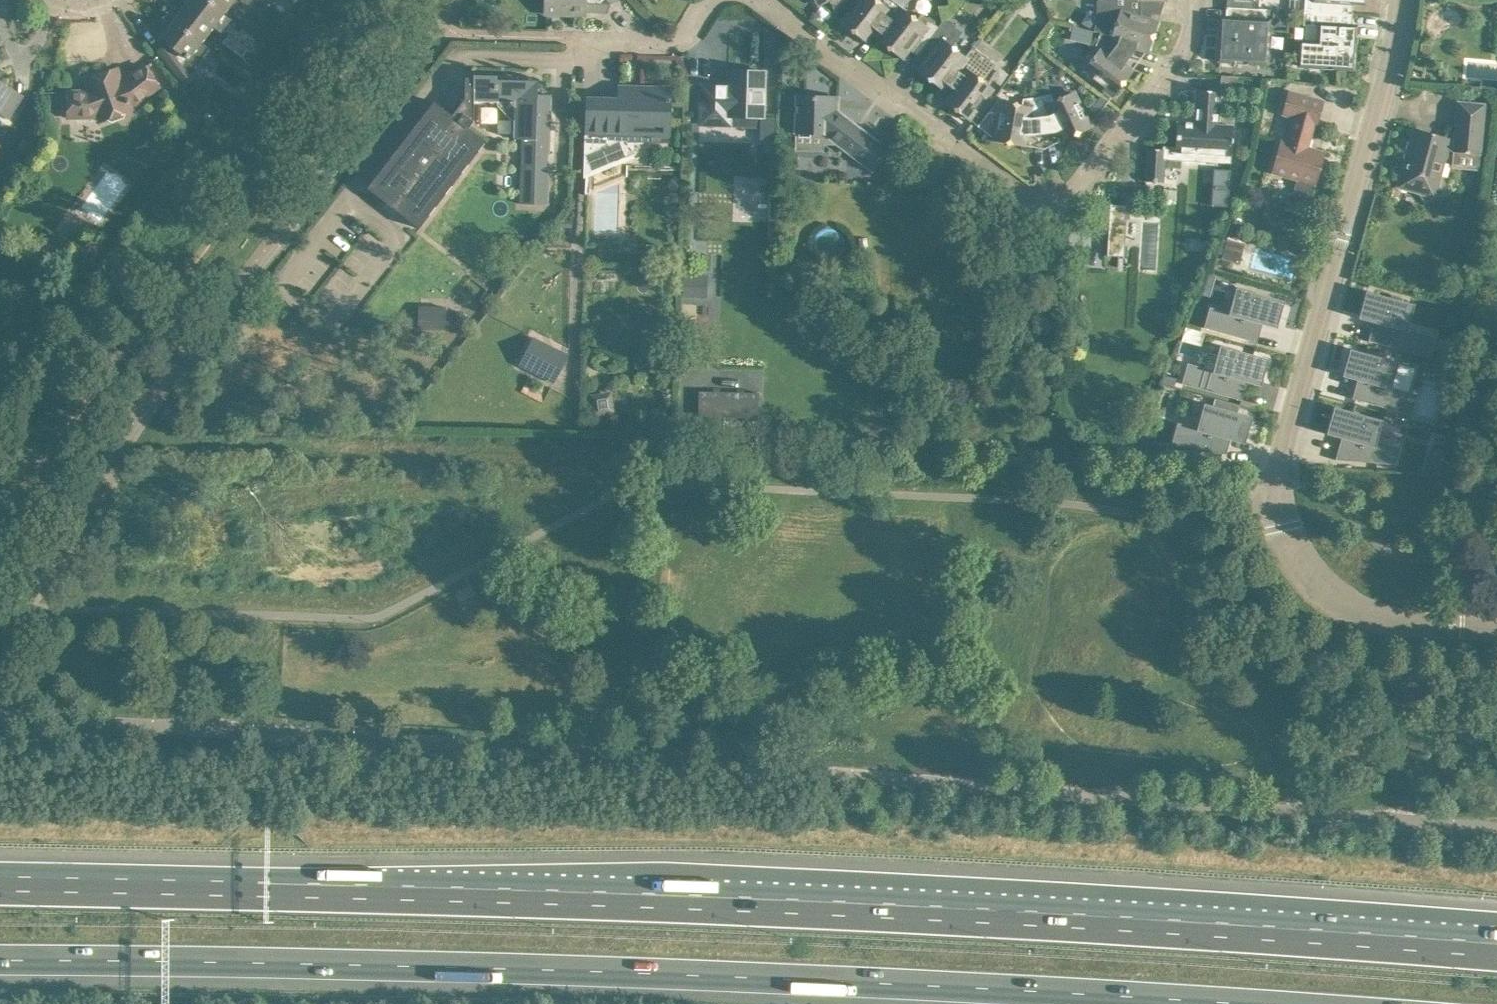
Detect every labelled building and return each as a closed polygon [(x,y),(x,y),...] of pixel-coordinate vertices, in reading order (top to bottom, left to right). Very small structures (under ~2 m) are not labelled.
[(184,5),(213,27),(225,12),(209,0),(188,0),(184,5)] [(225,12),(234,0),(209,0),(225,12)] [(260,0),(241,0),(260,15),(267,6),(260,0)] [(585,15),(585,11),(607,11),(618,0),(546,0),(545,13),(585,15)] [(834,10),(842,0),(829,0),(834,10)] [(842,22),(865,40),(871,32),(879,39),(879,40),(903,9),(910,0),(860,0),(842,22)] [(1100,33),(1148,49),(1157,23),(1147,19),(1149,14),(1160,14),(1165,0),(1096,0),(1096,12),(1098,13),(1093,30),(1100,33)] [(1238,7),(1259,8),(1259,0),(1227,0),(1226,6),(1238,7)] [(1289,9),(1299,10),(1300,0),(1290,0),(1289,9)] [(1304,11),(1352,14),(1353,1),(1363,2),(1363,0),(1305,0),(1304,11)] [(213,27),(184,5),(178,14),(171,8),(165,15),(210,49),(211,48),(202,42),(202,41),(213,27)] [(1259,8),(1238,7),(1226,6),(1226,19),(1222,18),(1219,59),(1238,60),(1265,62),(1268,21),(1266,21),(1267,9),(1259,8)] [(821,7),(812,18),(826,29),(835,17),(821,7)] [(915,39),(924,46),(945,19),(938,26),(921,13),(916,20),(903,9),(879,40),(901,57),(915,39)] [(1352,14),(1304,11),(1303,25),(1321,26),(1319,44),(1302,43),(1300,64),(1352,67),(1354,27),(1351,27),(1352,14)] [(184,83),(210,49),(165,15),(160,21),(167,27),(160,36),(166,41),(158,51),(184,83)] [(1275,15),(1274,27),(1287,27),(1287,16),(1275,15)] [(919,71),(941,87),(965,57),(951,47),(962,32),(945,19),(924,46),(933,53),(919,71)] [(222,42),(232,50),(239,41),(229,33),(222,42)] [(1100,49),(1083,71),(1114,94),(1131,71),(1123,65),(1137,46),(1148,50),(1148,49),(1100,33),(1096,46),(1100,49)] [(249,49),(239,41),(232,50),(242,58),(249,49)] [(965,57),(942,87),(942,88),(946,83),(954,90),(945,101),(968,118),(972,113),(979,117),(998,93),(984,82),(996,67),(972,48),(965,57)] [(67,91),(68,118),(91,117),(99,114),(101,121),(132,110),(131,105),(137,103),(159,86),(144,65),(125,79),(122,80),(117,68),(86,79),(90,89),(87,91),(67,91)] [(764,72),(730,71),(726,71),(725,86),(701,85),(700,123),(729,124),(730,115),(763,116),(764,72)] [(474,75),(474,77),(473,101),(474,101),(497,102),(497,101),(510,102),(514,107),(515,107),(515,120),(514,120),(514,139),(523,139),(522,151),(520,203),(548,204),(551,95),(537,94),(537,90),(538,82),(538,81),(536,80),(528,80),(497,79),(497,75),(474,75)] [(473,101),(474,77),(466,77),(465,98),(452,115),(434,100),(368,186),(420,227),(486,141),(469,127),(473,121),(474,101),(473,101)] [(8,118),(13,111),(3,105),(14,89),(0,80),(0,113),(8,118)] [(1479,90),(1496,91),(1496,81),(1480,80),(1479,90)] [(193,87),(185,93),(190,100),(199,112),(209,126),(210,124),(222,110),(193,87)] [(588,99),(586,164),(586,165),(586,166),(587,167),(588,168),(589,168),(590,168),(591,168),(592,168),(625,154),(626,136),(668,137),(669,125),(670,89),(620,87),(619,100),(588,99)] [(1233,125),(1218,124),(1220,91),(1197,90),(1194,123),(1177,122),(1175,148),(1164,147),(1163,149),(1148,148),(1146,181),(1162,182),(1164,160),(1231,164),(1233,125)] [(1323,100),(1289,91),(1282,117),(1289,119),(1284,138),(1282,138),(1272,172),(1297,179),(1293,193),(1296,199),(1308,202),(1308,204),(1309,204),(1324,151),(1307,147),(1314,123),(1316,123),(1323,100)] [(1052,95),(1037,96),(1042,133),(1060,131),(1064,139),(1089,127),(1073,92),(1055,101),(1052,95)] [(836,143),(872,170),(887,149),(832,107),(832,97),(796,96),(796,112),(795,132),(823,133),(836,143)] [(997,101),(977,126),(995,140),(1023,145),(1025,135),(1042,133),(1037,96),(1023,98),(1022,106),(997,101)] [(1100,97),(1090,110),(1097,116),(1107,103),(1100,97)] [(1485,104),(1458,101),(1454,140),(1413,128),(1397,187),(1419,193),(1424,202),(1442,192),(1438,184),(1447,152),(1453,152),(1478,155),(1480,155),(1485,104)] [(1127,204),(1121,204),(1110,204),(1107,255),(1124,256),(1127,204)] [(1245,242),(1238,240),(1226,237),(1221,258),(1239,263),(1245,242)] [(1207,273),(1203,287),(1213,290),(1217,276),(1207,273)] [(684,275),(684,295),(706,296),(707,282),(695,282),(696,275),(684,275)] [(1449,282),(1447,294),(1463,297),(1465,285),(1449,282)] [(1204,325),(1204,327),(1257,342),(1258,340),(1254,339),(1257,329),(1258,326),(1259,323),(1277,328),(1280,314),(1278,314),(1282,302),(1284,302),(1284,301),(1245,290),(1236,287),(1232,301),(1235,302),(1232,313),(1212,308),(1207,326),(1204,325)] [(1362,304),(1359,318),(1376,323),(1376,326),(1375,326),(1374,329),(1375,329),(1372,339),(1369,338),(1368,340),(1428,357),(1428,355),(1425,354),(1431,336),(1405,328),(1408,317),(1410,318),(1414,304),(1406,302),(1366,291),(1366,293),(1368,293),(1364,305),(1362,304)] [(419,310),(419,328),(444,329),(445,311),(419,310)] [(459,311),(451,320),(460,328),(468,319),(459,311)] [(534,337),(520,364),(554,382),(569,355),(534,337)] [(1182,381),(1182,383),(1241,400),(1241,398),(1238,397),(1241,387),(1242,384),(1243,381),(1261,386),(1264,372),(1262,371),(1266,360),(1268,360),(1268,358),(1229,347),(1220,345),(1216,359),(1219,359),(1216,371),(1190,364),(1185,382),(1182,381)] [(1346,362),(1342,376),(1360,381),(1360,384),(1359,384),(1358,387),(1359,387),(1356,397),(1353,396),(1352,398),(1411,415),(1412,413),(1409,412),(1415,393),(1389,386),(1392,375),(1394,376),(1398,362),(1390,360),(1350,349),(1350,350),(1352,351),(1348,363),(1346,362)] [(1480,357),(1461,357),(1461,377),(1480,377),(1480,357)] [(1167,375),(1163,383),(1175,387),(1177,378),(1167,375)] [(1477,386),(1458,386),(1458,404),(1477,404),(1477,386)] [(700,389),(699,413),(755,415),(756,391),(700,389)] [(1170,447),(1170,449),(1226,453),(1227,452),(1224,451),(1226,442),(1227,438),(1245,444),(1248,430),(1246,429),(1250,418),(1252,418),(1252,416),(1239,412),(1240,407),(1216,400),(1214,406),(1213,405),(1204,403),(1200,416),(1203,417),(1200,429),(1180,423),(1173,447),(1170,447)] [(1330,420),(1326,434),(1344,439),(1344,442),(1343,441),(1339,457),(1336,457),(1335,459),(1395,464),(1396,462),(1393,462),(1397,447),(1373,440),(1376,433),(1378,433),(1382,420),(1374,417),(1334,406),(1333,408),(1336,409),(1332,421),(1330,420)] [(1438,411),(1434,426),(1446,429),(1451,414),(1438,411)] [(1424,466),(1422,474),(1439,475),(1441,471),(1424,466)]
